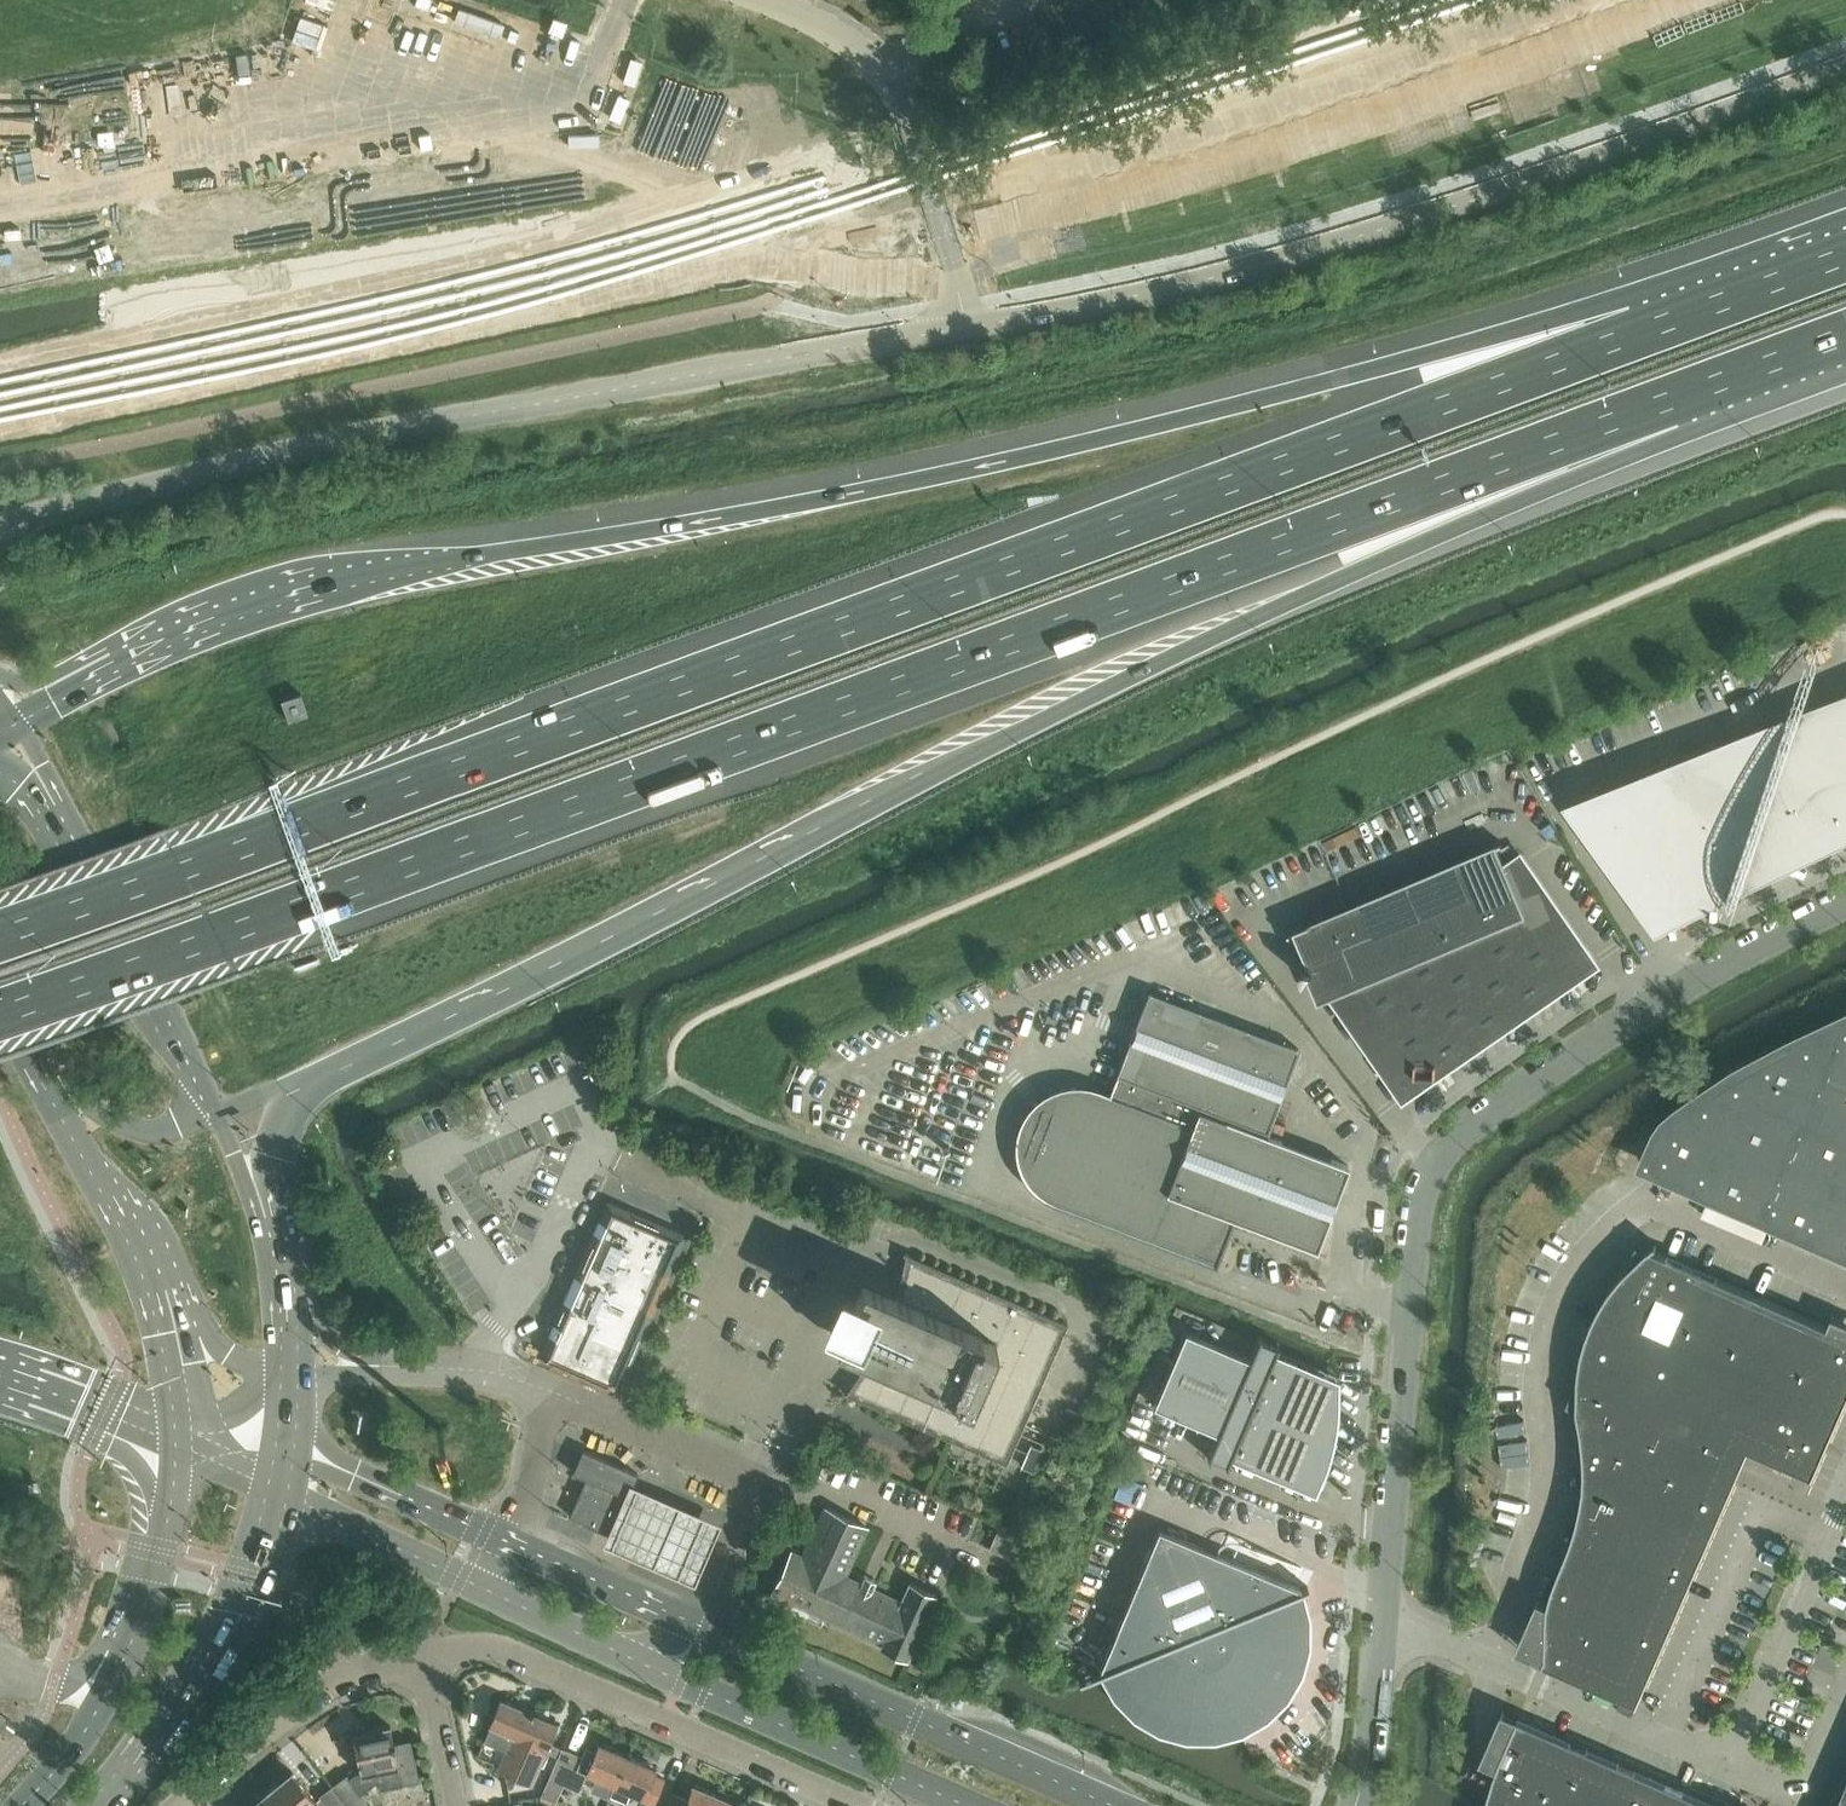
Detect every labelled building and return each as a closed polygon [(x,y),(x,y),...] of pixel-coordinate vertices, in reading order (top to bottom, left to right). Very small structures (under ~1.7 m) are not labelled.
[(302,693),(295,696),(282,700),(289,722),(309,715),(302,693)] [(1837,703),(1845,723),(1845,699),(1837,703)] [(1837,703),(1800,719),(1845,827),(1845,723),(1837,703)] [(1845,831),(1845,827),(1800,719),(1763,735),(1809,843),(1826,836),(1828,839),(1845,831)] [(1809,843),(1763,735),(1688,767),(1738,884),(1774,865),(1793,856),(1791,851),(1809,843)] [(1738,884),(1688,767),(1592,808),(1660,918),(1663,924),(1684,912),(1702,902),(1738,884)] [(1437,1073),(1596,964),(1522,857),(1508,867),(1499,846),(1504,844),(1503,842),(1496,845),(1333,914),(1331,914),(1355,972),(1331,989),(1405,1096),(1417,1087),(1418,1075),(1437,1076),(1437,1073)] [(1298,1050),(1148,993),(1117,1076),(1119,1077),(1118,1080),(1116,1079),(1113,1087),(1110,1096),(1098,1092),(1089,1089),(1080,1088),(1070,1088),(1061,1090),(1052,1093),(1044,1097),(1036,1103),(1030,1110),(1025,1118),(1020,1126),(1018,1135),(1017,1145),(1017,1154),(1019,1163),(1022,1172),(1026,1180),(1032,1188),(1039,1195),(1047,1200),(1055,1204),(1215,1265),(1228,1231),(1234,1217),(1317,1249),(1348,1166),(1263,1134),(1264,1130),(1267,1132),(1298,1050)] [(1793,1044),(1739,1073),(1739,1074),(1728,1069),(1720,1087),(1719,1087),(1711,1092),(1700,1087),(1692,1105),(1681,1112),(1670,1122),(1662,1133),(1658,1144),(1657,1154),(1656,1164),(1658,1171),(1662,1184),(1664,1184),(1663,1182),(1678,1178),(1679,1174),(1697,1181),(1694,1188),(1708,1194),(1709,1193),(1717,1197),(1779,1224),(1845,1253),(1845,1020),(1793,1044)] [(564,1359),(569,1361),(567,1365),(609,1384),(611,1380),(616,1382),(667,1263),(663,1261),(673,1237),(668,1234),(672,1225),(643,1212),(638,1223),(626,1218),(616,1241),(614,1240),(609,1250),(611,1251),(576,1332),(564,1359)] [(1658,1244),(1657,1242),(1648,1249),(1638,1244),(1626,1271),(1622,1275),(1611,1289),(1601,1304),(1594,1320),(1588,1335),(1828,1440),(1845,1400),(1845,1334),(1653,1249),(1658,1244)] [(837,1342),(870,1357),(866,1364),(861,1371),(856,1378),(851,1385),(846,1392),(843,1390),(842,1392),(1007,1464),(1069,1324),(903,1251),(903,1253),(906,1254),(905,1263),(903,1272),(901,1280),(899,1289),(897,1296),(863,1281),(855,1301),(853,1300),(851,1300),(848,1300),(846,1300),(843,1301),(841,1303),(840,1304),(839,1305),(838,1307),(838,1310),(838,1311),(838,1312),(838,1315),(838,1316),(839,1317),(840,1318),(841,1320),(842,1321),(845,1323),(837,1342)] [(1834,1312),(1845,1317),(1845,1301),(1839,1299),(1834,1312)] [(1259,1337),(1256,1345),(1250,1358),(1185,1330),(1154,1405),(1218,1433),(1208,1457),(1227,1466),(1230,1458),(1316,1495),(1328,1468),(1331,1458),(1333,1449),(1335,1440),(1337,1430),(1339,1420),(1339,1411),(1340,1379),(1331,1375),(1276,1351),(1279,1344),(1277,1344),(1276,1346),(1260,1339),(1261,1337),(1260,1336),(1259,1337)] [(1580,1371),(1579,1376),(1579,1377),(1568,1404),(1574,1411),(1582,1430),(1584,1449),(1722,1509),(1750,1447),(1813,1475),(1828,1440),(1588,1335),(1587,1336),(1583,1353),(1580,1371)] [(1078,1426),(1081,1410),(1066,1407),(1063,1423),(1078,1426)] [(1502,1430),(1501,1442),(1531,1443),(1531,1432),(1502,1430)] [(1578,1522),(1694,1573),(1722,1509),(1584,1449),(1585,1469),(1585,1487),(1582,1505),(1578,1522)] [(586,1478),(570,1516),(614,1535),(631,1496),(628,1495),(633,1485),(638,1473),(583,1450),(578,1461),(573,1472),(586,1478)] [(718,1518),(627,1478),(602,1536),(693,1576),(718,1518)] [(882,1646),(908,1658),(937,1596),(910,1584),(902,1602),(873,1589),(877,1581),(865,1576),(862,1584),(845,1576),(867,1527),(825,1508),(803,1557),(792,1552),(773,1592),(883,1642),(882,1646)] [(1553,1588),(1666,1638),(1694,1573),(1578,1522),(1573,1539),(1553,1588)] [(1302,1588),(1290,1583),(1159,1528),(1098,1671),(1079,1679),(1080,1681),(1099,1673),(1114,1698),(1134,1718),(1158,1733),(1186,1740),(1215,1740),(1242,1733),(1243,1733),(1241,1726),(1262,1714),(1267,1719),(1288,1699),(1302,1674),(1310,1647),(1310,1618),(1303,1590),(1309,1588),(1308,1585),(1302,1588)] [(1549,1605),(1548,1622),(1548,1623),(1536,1650),(1547,1654),(1543,1663),(1546,1664),(1546,1662),(1597,1684),(1638,1702),(1666,1638),(1553,1588),(1549,1605)] [(532,1783),(557,1725),(501,1700),(490,1724),(513,1735),(499,1769),(532,1783)] [(1516,1725),(1534,1733),(1527,1747),(1510,1740),(1501,1759),(1496,1773),(1496,1775),(1491,1791),(1487,1804),(1488,1804),(1487,1805),(1639,1805),(1652,1776),(1521,1719),(1528,1703),(1526,1702),(1516,1725)] [(331,1787),(346,1805),(371,1805),(357,1788),(370,1779),(368,1773),(399,1766),(390,1725),(352,1733),(360,1771),(355,1773),(349,1777),(347,1775),(331,1787)] [(1527,1747),(1534,1733),(1516,1725),(1510,1740),(1527,1747)] [(588,1773),(616,1785),(628,1755),(599,1743),(596,1750),(587,1746),(582,1755),(563,1747),(542,1796),(556,1802),(564,1783),(580,1790),(588,1773)] [(656,1768),(628,1755),(616,1785),(611,1795),(627,1801),(631,1792),(653,1801),(663,1780),(653,1775),(656,1768)] [(263,1796),(271,1805),(322,1805),(293,1771),(263,1796)] [(1652,1776),(1639,1805),(1716,1805),(1717,1805),(1652,1776)] [(731,1800),(693,1784),(686,1798),(673,1792),(667,1805),(728,1805),(731,1800)] [(331,1787),(320,1795),(328,1805),(346,1805),(331,1787)] [(263,1796),(251,1805),(271,1805),(263,1796)]
